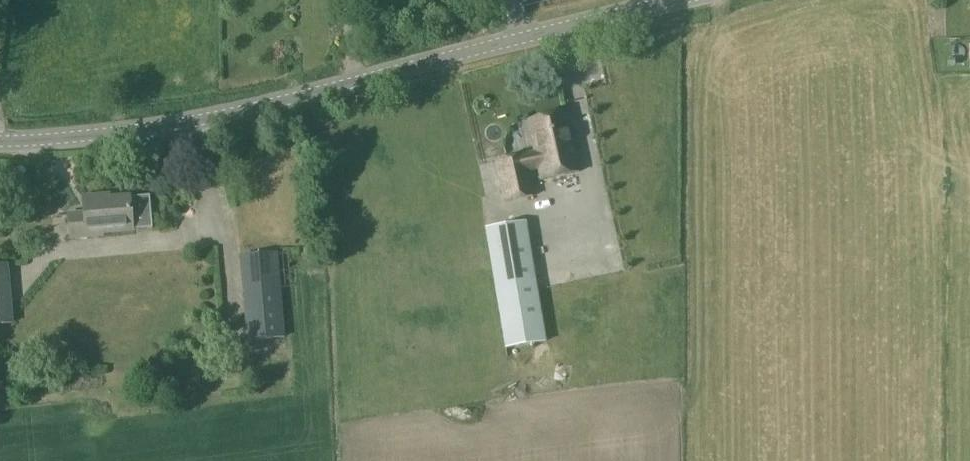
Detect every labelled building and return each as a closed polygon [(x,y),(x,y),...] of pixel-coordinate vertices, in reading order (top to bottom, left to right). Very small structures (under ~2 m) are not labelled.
[(579,171),(566,112),(529,120),(535,151),(496,160),(505,201),(532,195),(527,169),(539,167),(541,179),(579,171)] [(103,196),(84,198),(86,213),(69,215),(71,237),(101,235),(101,232),(153,228),(150,196),(104,200),(103,196)] [(485,228),(504,348),(543,342),(525,222),(485,228)] [(290,289),(287,251),(239,256),(247,341),(285,338),(281,290),(290,289)] [(13,324),(8,263),(0,264),(0,325),(13,324)]
